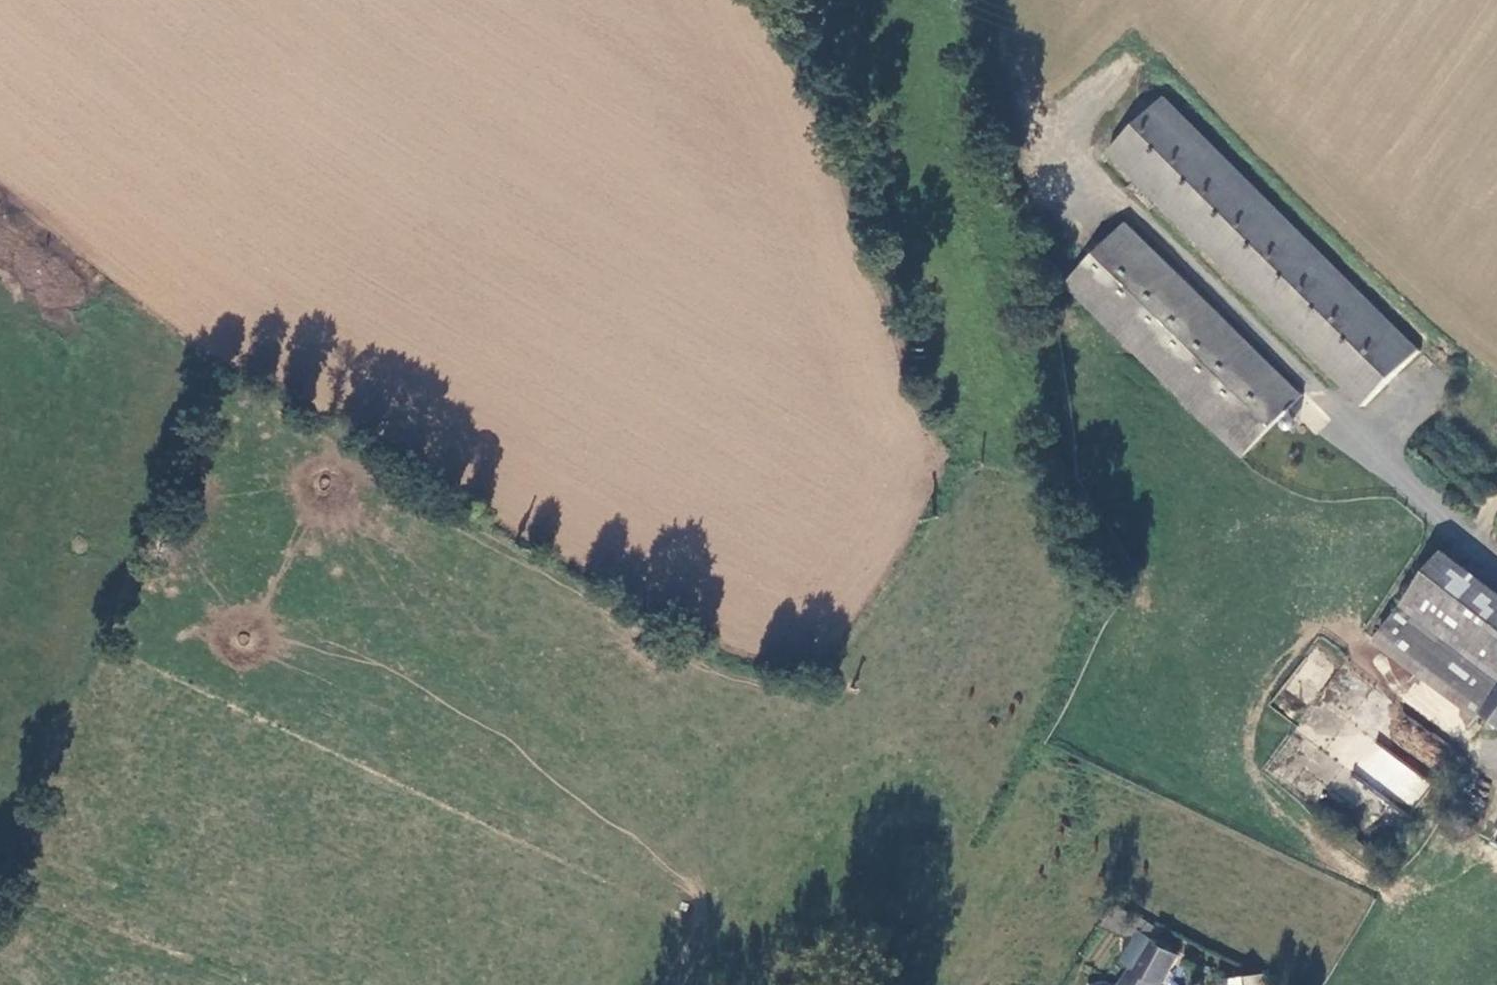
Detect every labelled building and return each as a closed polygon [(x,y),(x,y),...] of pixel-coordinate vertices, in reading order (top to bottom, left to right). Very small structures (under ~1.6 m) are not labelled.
[(1101,151),(1363,399),(1422,342),(1152,91),(1101,151)] [(1127,218),(1066,280),(1241,450),(1304,390),(1127,218)] [(1381,635),(1485,713),(1487,706),(1496,693),(1496,581),(1451,544),(1381,635)] [(1487,706),(1496,714),(1496,693),(1487,706)] [(1409,811),(1430,784),(1374,741),(1354,767),(1409,811)] [(1143,925),(1109,910),(1097,926),(1124,947),(1108,968),(1121,978),(1115,984),(1156,984),(1176,959),(1154,943),(1161,934),(1143,925)] [(1259,977),(1228,978),(1228,984),(1260,984),(1259,977)]
